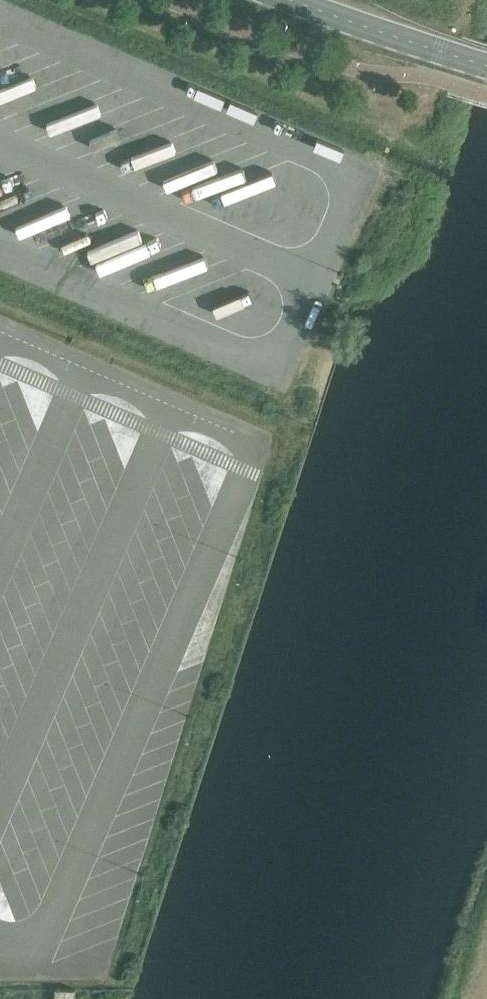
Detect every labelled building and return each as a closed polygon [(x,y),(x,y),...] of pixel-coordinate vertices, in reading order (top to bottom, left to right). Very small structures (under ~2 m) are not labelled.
[(76,988),(56,988),(56,998),(76,998),(76,988)]
